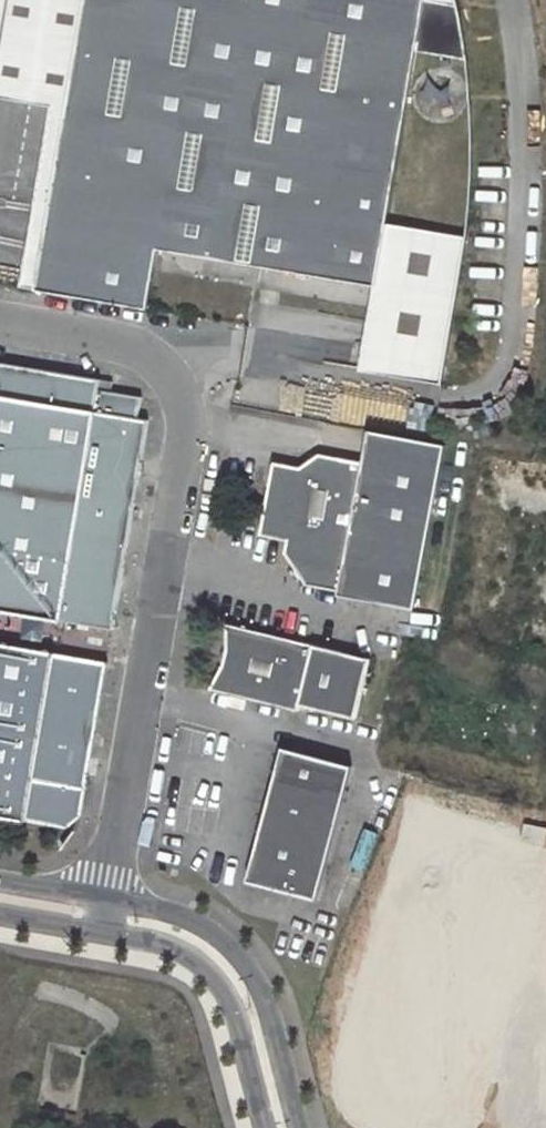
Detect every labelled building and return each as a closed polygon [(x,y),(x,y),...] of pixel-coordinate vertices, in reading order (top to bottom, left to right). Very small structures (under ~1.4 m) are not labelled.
[(64,106),(81,0),(0,0),(0,96),(64,106)] [(146,305),(155,245),(374,280),(384,219),(412,45),(436,49),(434,64),(425,66),(419,70),(414,75),(410,83),(409,89),(409,98),(415,110),(421,115),(430,119),(436,119),(443,119),(450,116),(459,108),(461,103),(463,96),(464,87),(460,78),(453,69),(447,66),(450,51),(464,53),(451,0),(81,0),(64,106),(34,287),(146,305)] [(374,280),(360,365),(440,379),(464,232),(384,219),(374,280)] [(112,629),(147,418),(137,416),(140,395),(97,388),(100,377),(0,361),(0,610),(112,629)] [(407,609),(440,444),(363,429),(357,460),(314,451),(295,464),(268,459),(254,532),(281,537),(278,550),(299,582),(331,589),(330,593),(407,609)] [(215,662),(202,684),(289,708),(290,702),(347,717),(363,658),(219,620),(219,646),(215,662)] [(67,828),(82,812),(107,661),(0,643),(0,817),(67,828)] [(347,763),(277,747),(244,880),(315,897),(347,763)]
